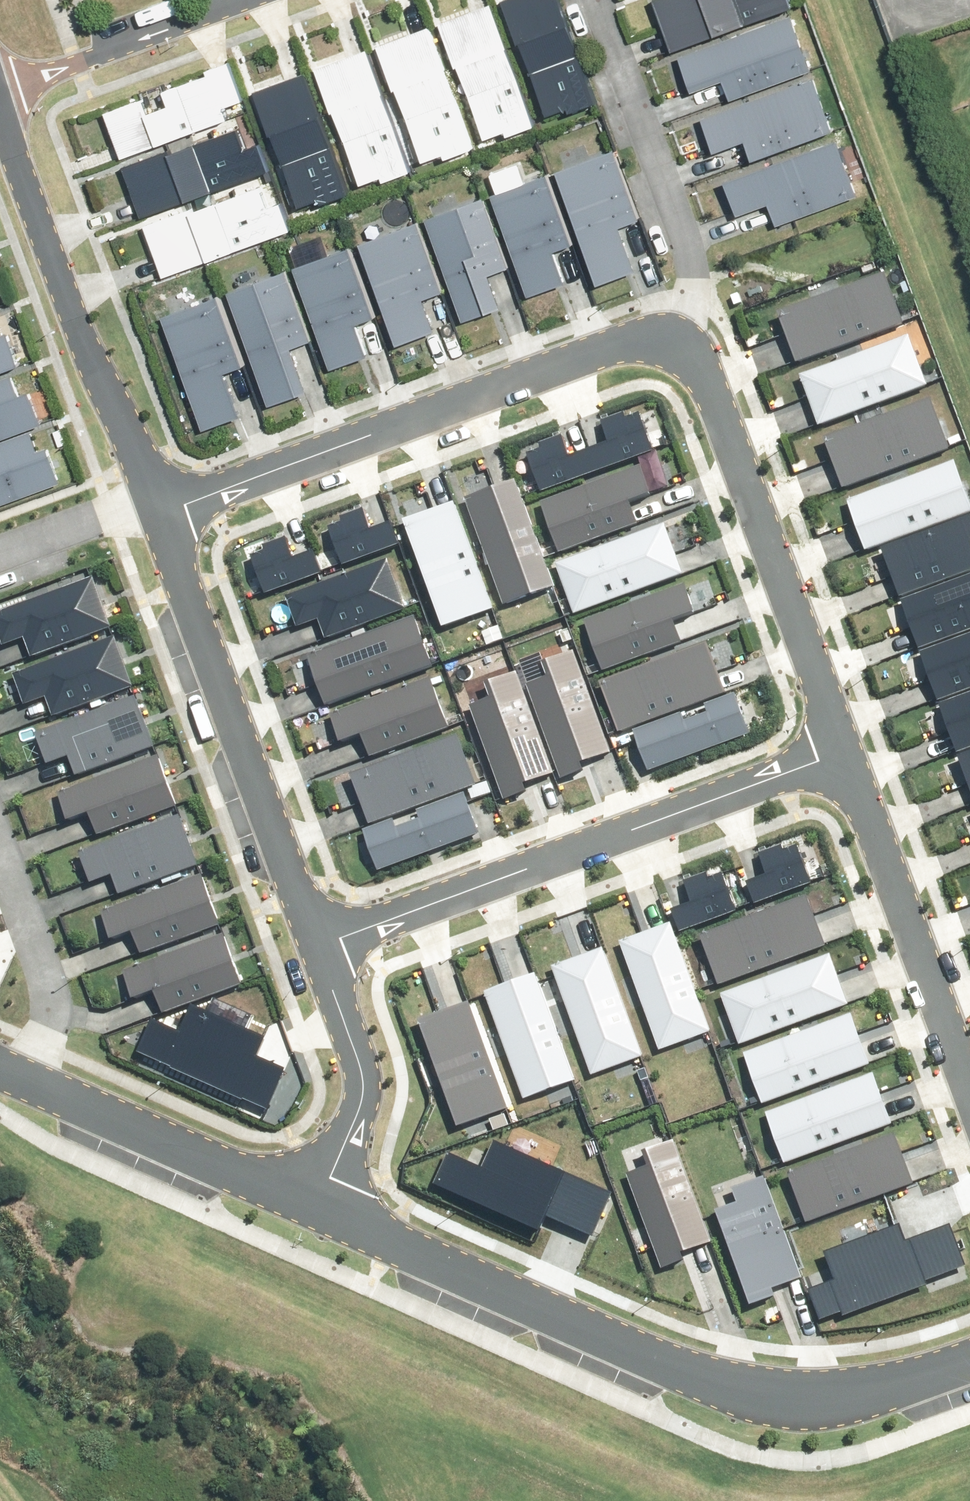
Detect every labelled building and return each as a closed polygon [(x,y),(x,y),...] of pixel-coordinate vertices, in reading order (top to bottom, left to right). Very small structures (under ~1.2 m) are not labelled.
[(501,0),(544,116),(565,109),(566,114),(592,104),(553,0),(502,0),(501,0)] [(650,1),(669,51),(788,8),(785,0),(651,0),(650,1)] [(503,136),(531,126),(488,5),(436,24),(452,68),(455,67),(481,139),(502,131),(503,136)] [(792,17),(679,57),(691,90),(724,78),(731,99),(811,71),(792,17)] [(441,158),(470,148),(426,28),(374,47),(390,91),(393,90),(419,162),(440,154),(441,158)] [(408,170),(406,166),(364,51),(315,69),(357,184),(378,177),(379,181),(408,170)] [(139,100),(102,113),(118,158),(223,120),(219,107),(239,100),(225,63),(203,71),(204,75),(160,91),(165,106),(144,113),(139,100)] [(813,73),(701,113),(712,145),(745,133),(753,155),(832,126),(813,73)] [(317,204),(346,194),(302,74),(251,92),(267,135),(269,135),(295,207),(316,200),(317,204)] [(166,151),(121,167),(139,217),(264,171),(255,146),(241,151),(233,130),(167,154),(166,151)] [(838,137),(726,177),(737,209),(770,198),(778,219),(858,191),(838,137)] [(549,171),(592,285),(629,271),(612,226),(632,219),(606,150),(549,171)] [(484,193),(526,307),(564,293),(547,248),(566,241),(541,172),(484,193)] [(186,210),(141,227),(160,277),(287,230),(276,203),(262,208),(255,188),(187,213),(186,210)] [(421,215),(463,328),(500,315),(483,270),(503,263),(477,194),(421,215)] [(354,244),(396,358),(433,344),(417,299),(436,292),(410,223),(354,244)] [(288,268),(331,381),(368,368),(351,323),(371,316),(345,247),(288,268)] [(222,290),(264,403),(301,389),(285,345),(304,337),(278,269),(222,290)] [(887,274),(777,316),(795,362),(905,320),(887,274)] [(154,311),(196,424),(233,411),(217,366),(236,359),(210,290),(154,311)] [(19,358),(7,327),(0,329),(0,366),(19,358)] [(910,333),(801,376),(819,421),(928,379),(910,333)] [(0,378),(0,434),(42,417),(29,386),(22,389),(15,372),(0,378)] [(932,397),(823,439),(841,485),(950,443),(932,397)] [(612,439),(591,447),(599,467),(656,446),(642,408),(627,414),(625,408),(604,416),(612,439)] [(0,439),(0,495),(59,471),(47,440),(40,443),(33,426),(0,439)] [(532,451),(545,486),(599,467),(591,447),(570,455),(563,434),(542,441),(544,446),(532,451)] [(848,501),(866,547),(969,506),(969,489),(958,458),(848,501)] [(646,462),(546,501),(564,547),(640,518),(633,498),(657,489),(646,462)] [(519,479),(469,497),(507,602),(558,584),(519,479)] [(455,500),(405,519),(444,624),(494,606),(455,500)] [(345,523),(335,528),(349,562),(402,541),(395,524),(377,531),(367,505),(342,514),(345,523)] [(885,547),(904,594),(969,568),(969,514),(885,547)] [(668,521),(559,563),(577,609),(686,567),(668,521)] [(267,550),(256,554),(270,589),(323,568),(316,551),(299,558),(288,532),(263,541),(267,550)] [(395,561),(296,597),(306,625),(326,618),(334,638),(412,609),(395,561)] [(900,600),(919,647),(969,627),(969,572),(900,600)] [(0,611),(0,622),(7,641),(27,633),(34,653),(113,624),(95,576),(0,611)] [(686,580),(586,618),(604,664),(680,635),(673,615),(697,606),(686,580)] [(419,615),(311,654),(328,701),(436,662),(419,615)] [(920,650),(939,696),(969,684),(969,630),(920,650)] [(118,633),(19,669),(29,698),(49,690),(57,710),(135,681),(118,633)] [(714,640),(604,683),(622,728),(732,686),(714,640)] [(550,673),(529,681),(565,773),(587,765),(585,759),(613,748),(574,647),(545,658),(550,673)] [(494,693),(472,701),(508,794),(531,785),(529,779),(557,769),(517,667),(488,678),(494,693)] [(435,675),(336,712),(347,740),(367,733),(374,752),(453,723),(435,675)] [(686,710),(637,728),(652,768),(752,731),(736,688),(706,700),(709,708),(689,716),(686,710)] [(938,703),(956,749),(969,744),(969,690),(938,703)] [(138,694),(39,730),(50,759),(70,751),(77,771),(156,742),(138,694)] [(463,732),(355,771),(372,818),(480,779),(463,732)] [(961,755),(969,777),(969,751),(961,755)] [(160,753),(61,789),(72,817),(92,810),(99,829),(178,801),(160,753)] [(396,816),(365,828),(380,868),(483,830),(468,789),(419,807),(422,814),(398,822),(396,816)] [(182,814),(83,850),(94,879),(114,871),(121,891),(200,862),(182,814)] [(805,882),(791,848),(780,852),(777,843),(752,853),(763,879),(745,886),(752,903),(805,882)] [(739,904),(725,869),(714,874),(711,865),(686,874),(697,901),(679,908),(686,925),(739,904)] [(202,870),(103,906),(114,934),(134,927),(141,946),(220,917),(202,870)] [(701,928),(719,978),(825,939),(807,889),(701,928)] [(670,920),(620,939),(659,1044),(709,1025),(670,920)] [(227,927),(128,963),(138,991),(158,984),(166,1003),(244,975),(227,927)] [(609,944),(558,962),(597,1067),(647,1049),(609,944)] [(723,989),(742,1039),(847,1000),(829,950),(723,989)] [(538,969),(488,988),(527,1093),(577,1074),(538,969)] [(473,998),(422,1017),(461,1122),(511,1104),(473,998)] [(136,1057),(266,1115),(288,1066),(259,1054),(268,1033),(195,1000),(183,1027),(155,1015),(136,1057)] [(746,1051),(765,1101),(870,1063),(852,1013),(746,1051)] [(767,1107),(785,1157),(891,1118),(872,1068),(767,1107)] [(792,1169),(810,1219),(916,1181),(898,1131),(792,1169)] [(449,1150),(435,1183),(543,1228),(548,1215),(596,1236),(617,1187),(495,1135),(483,1164),(449,1150)] [(648,1161),(627,1169),(663,1263),(687,1254),(684,1247),(712,1236),(674,1137),(643,1148),(648,1161)] [(738,1195),(717,1203),(753,1297),(777,1288),(774,1280),(801,1270),(763,1171),(733,1182),(738,1195)] [(834,1264),(811,1273),(816,1284),(811,1286),(822,1316),(842,1308),(844,1312),(931,1279),(929,1276),(969,1261),(953,1220),(906,1238),(900,1220),(828,1247),(834,1264)]
